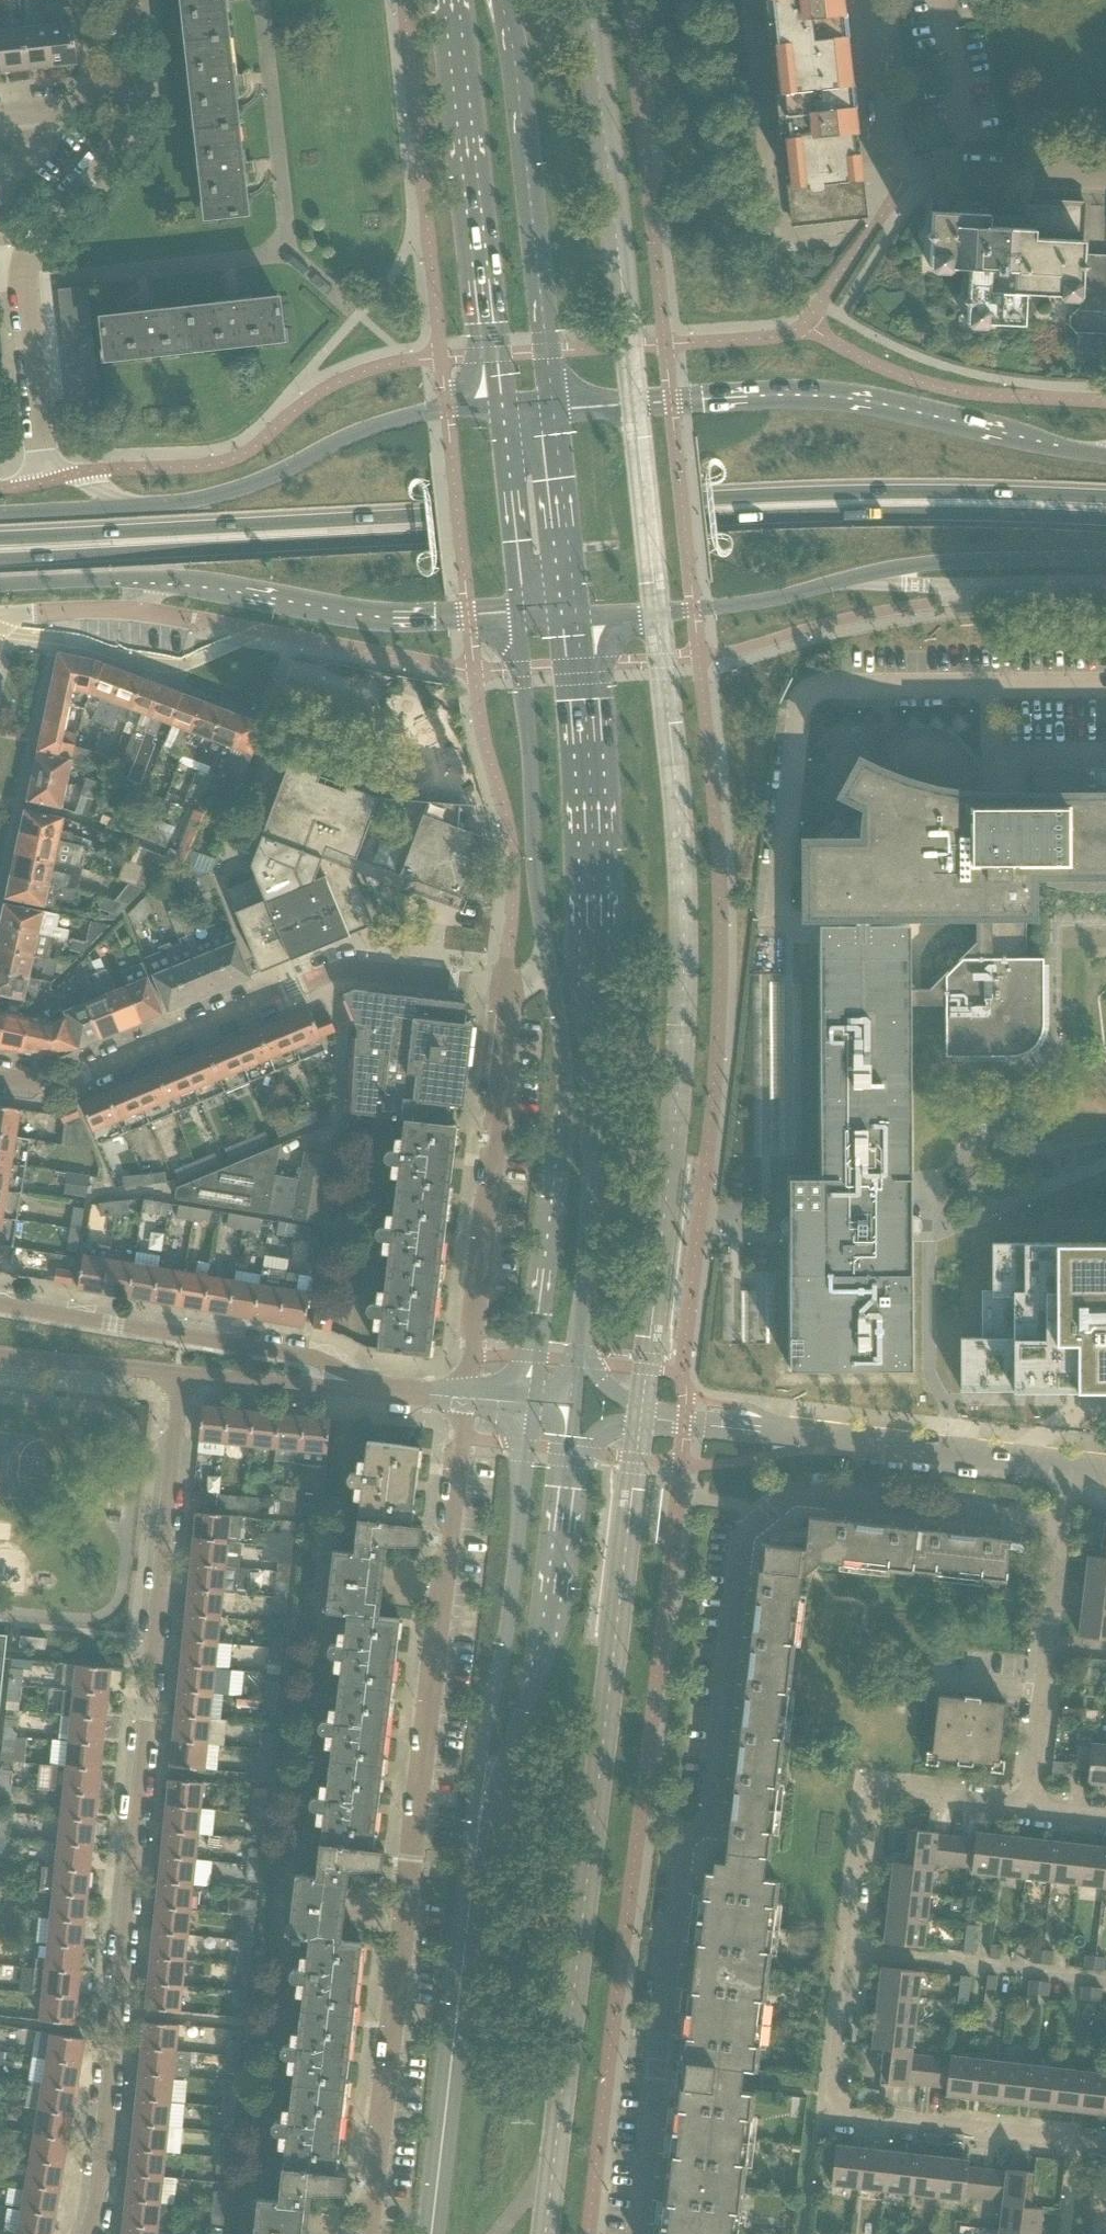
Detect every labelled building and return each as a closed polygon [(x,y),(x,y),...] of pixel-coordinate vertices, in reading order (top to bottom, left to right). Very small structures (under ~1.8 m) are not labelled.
[(190,41),(228,37),(225,0),(185,0),(190,41)] [(776,68),(844,61),(844,59),(839,60),(836,39),(846,38),(846,36),(836,37),(832,5),(836,4),(835,0),(769,0),(776,68)] [(60,24),(48,25),(52,67),(77,65),(71,7),(63,8),(59,21),(60,24)] [(48,25),(23,28),(27,70),(52,67),(48,25)] [(0,31),(0,50),(2,72),(27,70),(23,28),(0,31)] [(228,37),(190,41),(199,129),(238,125),(228,37)] [(844,61),(776,68),(793,224),(865,216),(861,177),(851,178),(849,157),(854,157),(854,154),(849,155),(847,133),(849,133),(848,118),(845,118),(841,86),(851,85),(851,83),(841,84),(839,63),(844,62),(844,61)] [(238,125),(199,129),(209,218),(247,213),(238,125)] [(928,267),(950,268),(967,269),(966,297),(959,301),(966,306),(965,321),(1022,325),(1024,292),(1080,295),(1085,203),(1024,200),(1023,221),(1026,224),(1021,229),(1016,228),(1017,222),(1018,221),(1010,213),(1008,214),(1004,214),(997,207),(990,214),(931,210),(930,232),(922,236),(929,241),(928,267)] [(60,290),(58,291),(60,303),(89,300),(88,287),(60,290)] [(279,298),(191,308),(196,350),(284,340),(279,298)] [(89,300),(60,303),(61,316),(62,316),(90,313),(89,300)] [(196,350),(191,308),(103,318),(108,360),(196,350)] [(62,316),(61,316),(62,329),(64,329),(92,326),(90,313),(62,316)] [(64,329),(62,329),(64,341),(65,341),(93,338),(92,326),(64,329)] [(1077,337),(1076,359),(1078,362),(1104,363),(1105,361),(1105,337),(1077,335),(1077,337)] [(65,341),(64,341),(65,354),(66,354),(95,351),(93,338),(65,341)] [(66,354),(65,354),(67,367),(96,364),(95,351),(66,354)] [(48,708),(38,752),(72,760),(72,759),(72,760),(75,746),(75,745),(73,745),(75,732),(65,730),(70,705),(78,707),(77,714),(82,716),(85,708),(102,664),(93,661),(64,655),(58,658),(48,708)] [(92,721),(102,724),(122,672),(102,664),(85,708),(94,711),(91,720),(92,721)] [(122,671),(102,724),(112,728),(115,719),(126,723),(127,722),(143,679),(122,671)] [(135,725),(122,760),(133,765),(134,765),(164,687),(143,679),(127,722),(135,725)] [(133,765),(127,779),(140,784),(156,744),(153,742),(161,721),(172,726),(184,695),(164,687),(134,765),(133,765)] [(180,729),(171,751),(183,756),(204,702),(184,695),(172,726),(180,729)] [(183,756),(180,764),(200,772),(204,763),(224,710),(204,702),(183,756)] [(204,763),(200,772),(208,775),(209,773),(221,778),(232,748),(244,717),(224,710),(204,763)] [(265,725),(244,717),(232,748),(221,778),(212,800),(222,803),(233,772),(244,776),(253,755),(265,725)] [(779,1219),(779,1220),(779,1221),(779,1222),(779,1223),(779,1224),(779,1225),(779,1226),(780,1227),(781,1228),(781,1229),(782,1230),(783,1231),(784,1231),(785,1232),(786,1233),(787,1233),(788,1233),(789,1233),(790,1233),(791,1233),(791,1273),(791,1369),(855,1368),(890,1368),(912,1368),(911,1242),(911,1233),(912,1233),(913,1233),(914,1232),(915,1232),(916,1231),(917,1230),(918,1230),(918,1229),(919,1228),(920,1227),(920,1226),(920,1225),(921,1224),(921,1223),(921,1222),(921,1221),(921,1220),(920,1220),(920,1219),(920,1218),(919,1217),(919,1216),(918,1215),(917,1214),(916,1214),(915,1213),(914,1212),(913,1212),(912,1212),(911,1212),(910,1053),(910,1004),(946,1004),(946,1038),(946,1053),(946,1055),(1011,1055),(1020,1053),(1023,1052),(1025,1051),(1028,1050),(1030,1048),(1032,1047),(1034,1045),(1036,1043),(1038,1040),(1039,1038),(1041,1036),(1042,1033),(1042,1030),(1043,1028),(1043,1025),(1043,1022),(1043,957),(1026,957),(1026,913),(1031,913),(1030,872),(1053,872),(1053,880),(1066,883),(1079,885),(1093,885),(1105,884),(1105,796),(1028,797),(999,797),(981,796),(973,795),(973,778),(973,774),(972,770),(971,766),(970,762),(968,758),(966,755),(964,751),(961,748),(959,745),(956,742),(952,740),(949,738),(945,736),(941,735),(937,733),(933,733),(929,732),(925,732),(921,733),(917,733),(913,734),(909,736),(905,738),(902,740),(897,743),(894,747),(890,751),(887,756),(884,761),(881,766),(879,771),(862,762),(845,793),(869,805),(868,815),(866,825),(866,834),(866,842),(808,842),(808,914),(855,914),(855,924),(820,924),(820,956),(821,1053),(821,1176),(791,1177),(791,1212),(790,1212),(789,1212),(788,1212),(787,1212),(786,1213),(785,1213),(784,1214),(783,1214),(782,1215),(781,1216),(781,1217),(780,1218),(780,1219),(779,1219)] [(75,746),(72,760),(87,764),(92,751),(75,746)] [(92,751),(87,764),(102,768),(107,756),(92,751)] [(38,752),(33,776),(67,784),(72,760),(38,752)] [(317,941),(319,948),(375,925),(352,869),(342,866),(346,854),(357,858),(379,798),(348,786),(346,792),(318,781),(320,775),(289,764),(251,865),(257,877),(227,890),(261,972),(292,959),(289,953),(317,941)] [(67,784),(33,776),(27,801),(61,808),(67,784)] [(87,776),(84,787),(95,791),(98,780),(87,776)] [(95,791),(84,787),(77,811),(89,814),(95,791)] [(479,835),(459,827),(460,806),(427,803),(400,875),(461,898),(480,849),(475,847),(479,835)] [(25,811),(21,832),(73,843),(77,844),(81,845),(89,847),(91,847),(92,842),(83,840),(83,838),(72,835),(73,833),(61,830),(64,818),(47,814),(26,809),(25,811)] [(176,860),(186,864),(205,813),(196,809),(176,860)] [(113,826),(112,829),(124,833),(125,831),(129,820),(116,816),(113,826)] [(137,834),(151,839),(155,827),(142,822),(137,834)] [(155,827),(151,839),(167,846),(172,834),(155,827)] [(21,832),(16,854),(63,864),(65,864),(77,867),(83,868),(88,848),(89,847),(81,845),(77,844),(73,843),(21,832)] [(142,847),(136,864),(159,872),(172,859),(142,847)] [(16,854),(12,876),(78,890),(83,868),(77,867),(65,864),(63,864),(16,854)] [(125,860),(118,879),(129,883),(145,887),(159,872),(136,864),(125,860)] [(208,873),(190,880),(191,882),(196,895),(214,888),(216,887),(210,872),(208,873)] [(12,876),(7,899),(28,903),(45,907),(54,909),(57,898),(58,899),(59,899),(70,901),(76,902),(78,890),(12,876)] [(129,883),(116,899),(129,904),(145,887),(129,883)] [(146,897),(128,915),(133,925),(153,918),(146,897)] [(116,899),(111,913),(118,915),(129,904),(116,899)] [(6,903),(1,925),(54,937),(56,938),(67,940),(69,933),(69,929),(58,927),(60,917),(58,916),(59,915),(44,911),(27,908),(6,903)] [(184,905),(175,909),(209,993),(230,985),(210,937),(197,943),(193,933),(194,932),(184,905)] [(171,942),(165,944),(169,954),(188,1002),(209,993),(175,909),(168,912),(181,943),(172,946),(171,942)] [(92,921),(87,941),(88,941),(93,943),(110,925),(93,921),(92,921)] [(0,929),(0,949),(49,960),(54,937),(1,925),(0,929)] [(214,925),(206,928),(210,937),(230,985),(252,976),(243,956),(240,947),(232,928),(221,933),(219,928),(216,930),(214,925)] [(72,941),(70,949),(84,952),(90,945),(72,941)] [(160,951),(145,957),(148,962),(148,963),(155,982),(159,990),(167,1010),(188,1002),(169,954),(165,944),(159,947),(160,951)] [(32,979),(35,967),(42,968),(41,973),(54,976),(57,961),(49,960),(0,949),(0,972),(32,979)] [(142,962),(121,971),(126,985),(127,985),(141,1021),(163,1012),(154,992),(151,983),(142,962)] [(106,969),(97,973),(121,1029),(141,1021),(127,985),(126,985),(115,989),(110,976),(108,976),(106,969)] [(10,998),(20,1000),(37,1004),(41,981),(32,979),(0,972),(0,996),(10,998)] [(93,998),(85,1001),(100,1038),(121,1029),(97,973),(85,978),(93,998)] [(76,982),(69,985),(72,993),(80,990),(76,982)] [(73,1006),(64,1010),(64,1011),(67,1016),(79,1046),(100,1038),(85,1001),(84,1002),(80,991),(80,990),(72,993),(69,995),(68,995),(68,996),(73,1006)] [(352,1112),(405,1119),(451,1124),(466,1003),(464,1003),(464,1005),(449,1003),(450,1001),(448,1001),(447,1003),(433,1001),(433,999),(431,999),(431,1001),(417,999),(417,997),(415,997),(415,999),(400,997),(400,995),(398,995),(398,997),(384,995),(384,993),(382,993),(382,995),(367,993),(368,991),(354,990),(344,994),(357,1028),(352,1112)] [(0,1045),(0,1046),(23,1051),(30,1017),(17,1014),(20,1000),(10,998),(7,1012),(0,1045)] [(309,1008),(284,1019),(301,1061),(327,1050),(321,1037),(335,1031),(329,1015),(315,1020),(309,1008)] [(46,1053),(45,1056),(52,1057),(62,1053),(79,1046),(67,1016),(64,1017),(53,1021),(46,1053)] [(23,1051),(45,1056),(53,1021),(30,1017),(23,1051)] [(284,1019),(259,1029),(276,1071),(301,1061),(284,1019)] [(259,1029),(233,1040),(251,1081),(276,1071),(259,1029)] [(233,1040),(208,1050),(225,1092),(251,1081),(233,1040)] [(208,1050),(183,1061),(200,1102),(225,1092),(208,1050)] [(183,1061),(157,1071),(175,1113),(200,1102),(183,1061)] [(157,1071),(132,1081),(149,1123),(175,1113),(157,1071)] [(132,1081),(107,1092),(124,1134),(149,1123),(132,1081)] [(124,1134),(107,1092),(81,1102),(99,1144),(124,1134)] [(75,1105),(59,1111),(65,1125),(81,1118),(75,1105)] [(17,1137),(21,1109),(0,1106),(0,1134),(17,1137)] [(315,1111),(276,1128),(280,1138),(319,1120),(315,1111)] [(385,1153),(385,1158),(388,1162),(389,1162),(393,1163),(399,1164),(399,1165),(399,1166),(395,1196),(448,1202),(449,1201),(445,1201),(446,1186),(450,1186),(452,1169),(448,1169),(450,1158),(453,1158),(455,1142),(452,1142),(454,1127),(457,1127),(457,1125),(451,1124),(405,1119),(400,1151),(394,1151),(389,1150),(385,1153)] [(27,1166),(31,1139),(17,1137),(0,1134),(0,1162),(27,1166)] [(263,1134),(225,1149),(229,1158),(267,1143),(263,1134)] [(176,1187),(175,1198),(178,1199),(271,1214),(321,1223),(333,1155),(306,1150),(301,1179),(275,1175),(280,1144),(176,1187)] [(211,1156),(175,1172),(179,1181),(215,1165),(219,1163),(215,1154),(211,1156)] [(22,1193),(27,1166),(0,1162),(0,1189),(22,1193)] [(64,1193),(86,1197),(89,1176),(68,1172),(64,1193)] [(124,1176),(125,1188),(167,1183),(165,1172),(124,1176)] [(18,1220),(22,1193),(0,1189),(0,1217),(18,1220)] [(376,1229),(376,1235),(379,1238),(380,1238),(384,1239),(390,1239),(390,1241),(390,1242),(386,1272),(439,1279),(439,1278),(435,1277),(437,1262),(441,1263),(443,1245),(439,1245),(441,1235),(444,1235),(446,1218),(442,1218),(444,1202),(448,1203),(448,1202),(395,1196),(391,1228),(386,1227),(380,1226),(376,1229)] [(144,1199),(142,1211),(159,1214),(161,1202),(144,1199)] [(133,1200),(114,1202),(115,1214),(134,1213),(133,1200)] [(115,1214),(114,1202),(98,1203),(99,1216),(115,1214)] [(177,1217),(193,1220),(195,1207),(179,1205),(177,1217)] [(73,1207),(70,1229),(81,1230),(84,1208),(73,1207)] [(195,1207),(193,1220),(210,1222),(212,1210),(195,1207)] [(228,1226),(244,1228),(246,1216),(230,1213),(228,1226)] [(246,1216),(244,1228),(260,1231),(262,1218),(246,1216)] [(13,1247),(18,1220),(0,1217),(0,1245),(13,1247)] [(278,1234),(294,1237),(296,1224),(280,1222),(278,1234)] [(296,1224),(294,1237),(310,1239),(312,1227),(296,1224)] [(70,1229),(67,1249),(78,1251),(81,1230),(70,1229)] [(961,1390),(1105,1390),(1105,1242),(992,1243),(992,1290),(982,1290),(982,1337),(961,1337),(961,1390)] [(78,1288),(103,1293),(109,1260),(111,1248),(85,1243),(78,1288)] [(103,1293),(129,1297),(134,1265),(109,1260),(103,1293)] [(129,1297),(154,1301),(159,1269),(134,1265),(129,1297)] [(260,1287),(254,1318),(279,1322),(285,1291),(285,1290),(284,1290),(287,1272),(263,1268),(259,1286),(260,1286),(260,1287)] [(55,1281),(72,1284),(74,1272),(57,1269),(55,1281)] [(154,1301),(179,1305),(184,1273),(159,1269),(154,1301)] [(285,1291),(279,1322),(305,1327),(309,1305),(310,1294),(296,1292),(299,1274),(288,1272),(285,1290),(285,1291)] [(368,1306),(367,1311),(369,1314),(370,1314),(375,1315),(381,1316),(381,1317),(381,1318),(377,1349),(430,1355),(430,1353),(427,1353),(429,1338),(432,1338),(434,1322),(430,1322),(432,1311),(435,1311),(437,1295),(433,1294),(435,1279),(439,1279),(386,1272),(382,1304),(377,1303),(371,1303),(368,1306)] [(179,1305),(204,1310),(209,1277),(184,1273),(179,1305)] [(204,1310),(229,1314),(235,1282),(209,1277),(204,1310)] [(229,1314),(254,1318),(260,1286),(235,1282),(229,1314)] [(314,1328),(331,1331),(336,1304),(318,1301),(314,1328)] [(202,1407),(199,1440),(225,1442),(228,1410),(202,1407)] [(225,1442),(250,1445),(253,1412),(228,1410),(225,1442)] [(250,1445),(275,1448),(279,1415),(253,1412),(250,1445)] [(274,1460),(299,1462),(304,1418),(279,1415),(275,1448),(274,1460)] [(304,1418),(299,1462),(325,1465),(330,1420),(304,1418)] [(348,1475),(348,1481),(351,1484),(352,1484),(355,1484),(362,1485),(361,1487),(361,1490),(358,1519),(365,1520),(365,1518),(407,1523),(408,1508),(412,1509),(414,1492),(410,1491),(412,1480),(416,1481),(418,1464),(414,1464),(415,1449),(419,1449),(419,1448),(367,1441),(363,1473),(356,1473),(352,1472),(348,1475)] [(194,1492),(192,1505),(208,1507),(209,1494),(194,1492)] [(220,1509),(243,1511),(245,1497),(221,1495),(220,1509)] [(245,1497),(243,1511),(260,1513),(261,1499),(245,1497)] [(269,1513),(294,1516),(295,1501),(270,1499),(269,1513)] [(295,1501),(294,1516),(315,1517),(316,1503),(295,1501)] [(197,1512),(194,1538),(240,1543),(242,1517),(230,1516),(219,1515),(197,1512)] [(714,1860),(713,1871),(764,1877),(766,1856),(769,1856),(802,1573),(804,1573),(817,1563),(817,1561),(1006,1583),(1011,1540),(809,1516),(807,1534),(772,1536),(771,1544),(762,1543),(725,1861),(714,1860)] [(326,1612),(347,1614),(369,1617),(369,1616),(377,1545),(386,1546),(386,1545),(394,1544),(394,1543),(417,1542),(417,1544),(420,1544),(422,1525),(407,1523),(365,1518),(365,1520),(362,1542),(355,1541),(354,1552),(333,1550),(333,1552),(336,1552),(335,1561),(332,1561),(327,1601),(330,1601),(329,1611),(326,1610),(326,1612)] [(280,1529),(278,1547),(293,1549),(295,1530),(296,1521),(282,1520),(282,1529),(280,1529)] [(194,1538),(192,1564),(224,1567),(238,1568),(239,1568),(242,1543),(194,1538)] [(278,1547),(277,1563),(292,1565),(293,1549),(278,1547)] [(1100,1556),(1088,1555),(1085,1582),(1105,1584),(1105,1557),(1100,1556)] [(192,1564),(189,1589),(222,1592),(222,1591),(235,1593),(238,1568),(224,1567),(192,1564)] [(275,1580),(273,1598),(288,1599),(290,1581),(275,1580)] [(1085,1582),(1082,1606),(1082,1608),(1105,1611),(1105,1584),(1085,1582)] [(189,1589),(186,1614),(219,1618),(222,1592),(189,1589)] [(273,1598),(272,1612),(287,1612),(288,1599),(273,1598)] [(1082,1608),(1082,1609),(1079,1635),(1105,1638),(1105,1611),(1082,1608)] [(186,1614),(184,1640),(217,1643),(219,1618),(186,1614)] [(328,1647),(328,1652),(331,1656),(332,1656),(335,1656),(342,1657),(342,1658),(342,1660),(338,1690),(390,1696),(387,1695),(389,1680),(392,1680),(394,1664),(390,1663),(392,1652),(396,1653),(398,1636),(394,1636),(396,1621),(399,1621),(399,1619),(378,1617),(369,1616),(369,1617),(347,1614),(343,1645),(337,1644),(332,1644),(328,1647)] [(268,1630),(266,1648),(282,1650),(283,1631),(268,1630)] [(46,1636),(20,1633),(19,1645),(45,1648),(46,1636)] [(9,1636),(0,1635),(0,1718),(9,1636)] [(184,1640),(181,1665),(213,1668),(214,1668),(229,1670),(232,1645),(217,1643),(184,1640)] [(266,1648),(265,1665),(280,1666),(282,1650),(266,1648)] [(77,1663),(75,1689),(107,1693),(109,1667),(77,1663)] [(181,1665),(179,1690),(211,1694),(229,1696),(232,1670),(229,1670),(214,1668),(213,1668),(181,1665)] [(10,1668),(8,1683),(21,1684),(23,1670),(10,1668)] [(263,1681),(262,1699),(278,1701),(279,1683),(263,1681)] [(8,1683),(7,1700),(19,1701),(21,1684),(8,1683)] [(64,1688),(61,1714),(72,1715),(104,1718),(107,1693),(75,1689),(64,1688)] [(179,1690),(176,1716),(209,1719),(211,1694),(179,1690)] [(320,1723),(319,1728),(322,1731),(326,1732),(328,1732),(333,1733),(329,1765),(382,1771),(382,1770),(378,1770),(380,1754),(384,1755),(386,1738),(382,1738),(383,1727),(387,1727),(389,1711),(385,1711),(386,1697),(390,1697),(390,1696),(338,1690),(335,1719),(334,1720),(324,1719),(323,1719),(320,1723)] [(981,1697),(967,1696),(965,1695),(965,1698),(939,1695),(937,1707),(932,1753),(937,1754),(937,1758),(957,1761),(957,1763),(973,1765),(973,1762),(993,1765),(993,1760),(999,1761),(1006,1703),(980,1700),(981,1697)] [(237,1697),(236,1707),(258,1709),(259,1699),(237,1697)] [(278,1701),(262,1699),(261,1713),(277,1714),(278,1701)] [(72,1715),(69,1740),(102,1743),(104,1718),(72,1715)] [(176,1716),(173,1741),(205,1744),(206,1745),(220,1746),(224,1747),(226,1721),(209,1719),(176,1716)] [(5,1719),(3,1734),(16,1735),(18,1720),(5,1719)] [(259,1730),(257,1750),(271,1751),(272,1732),(259,1730)] [(1105,1784),(1105,1744),(1093,1742),(1094,1732),(1080,1730),(1077,1759),(1090,1760),(1087,1782),(1105,1784)] [(16,1735),(3,1734),(2,1751),(14,1752),(16,1735)] [(69,1740),(67,1765),(99,1769),(102,1743),(69,1740)] [(173,1741),(171,1767),(192,1769),(203,1770),(203,1769),(217,1771),(217,1770),(220,1746),(206,1745),(205,1744),(173,1741)] [(271,1751),(257,1750),(256,1764),(270,1765),(271,1751)] [(51,1765),(49,1789),(64,1791),(96,1794),(99,1769),(67,1765),(67,1767),(51,1765)] [(311,1799),(310,1804),(313,1807),(317,1808),(318,1808),(324,1809),(320,1841),(327,1842),(369,1847),(371,1831),(374,1831),(376,1814),(373,1814),(374,1803),(378,1803),(380,1787),(376,1787),(378,1771),(382,1772),(382,1771),(329,1765),(326,1795),(326,1797),(315,1796),(314,1796),(311,1799)] [(11,1785),(12,1771),(0,1770),(0,1784),(11,1785)] [(170,1779),(167,1805),(199,1808),(202,1782),(170,1779)] [(9,1802),(11,1785),(0,1784),(0,1801),(9,1802)] [(254,1788),(252,1814),(266,1816),(268,1789),(254,1788)] [(64,1791),(62,1816),(94,1819),(96,1794),(64,1791)] [(167,1805),(164,1830),(197,1833),(199,1808),(167,1805)] [(252,1814),(250,1830),(264,1831),(266,1816),(252,1814)] [(62,1816),(59,1842),(91,1845),(94,1819),(62,1816)] [(909,1829),(905,1863),(933,1866),(934,1863),(937,1834),(937,1832),(909,1829)] [(164,1830),(162,1855),(194,1859),(197,1833),(164,1830)] [(975,1839),(937,1834),(934,1863),(973,1868),(972,1873),(998,1876),(1003,1834),(976,1831),(975,1839)] [(1029,1838),(1003,1834),(998,1876),(1025,1879),(1029,1838)] [(1056,1841),(1029,1838),(1025,1879),(1051,1882),(1056,1841)] [(1082,1844),(1056,1841),(1051,1882),(1077,1885),(1082,1844)] [(59,1842),(56,1867),(89,1870),(91,1845),(59,1842)] [(301,1935),(309,1936),(332,1939),(340,1868),(349,1869),(356,1868),(356,1867),(380,1865),(380,1866),(382,1867),(384,1848),(369,1847),(327,1842),(325,1864),(318,1863),(316,1874),(308,1873),(309,1870),(300,1869),(300,1872),(296,1872),(296,1874),(299,1874),(298,1883),(295,1883),(290,1923),(293,1923),(292,1932),(289,1932),(289,1934),(293,1934),(292,1938),(300,1939),(301,1935)] [(1082,1844),(1077,1885),(1103,1888),(1105,1866),(1105,1847),(1082,1844)] [(248,1849),(247,1865),(260,1866),(261,1850),(248,1849)] [(162,1855),(159,1881),(192,1884),(194,1859),(162,1855)] [(893,1861),(890,1888),(930,1893),(933,1866),(905,1863),(893,1861)] [(247,1865),(245,1880),(259,1881),(260,1866),(247,1865)] [(43,1866),(41,1891),(54,1892),(86,1896),(89,1870),(56,1867),(56,1868),(43,1866)] [(754,2091),(741,2089),(744,2068),(756,2070),(778,1879),(764,1877),(713,1871),(702,1870),(680,2061),(683,2061),(681,2083),(678,2082),(669,2155),(660,2233),(737,2233),(754,2091)] [(159,1881),(157,1906),(189,1909),(192,1884),(159,1881)] [(887,1913),(887,1914),(927,1919),(930,1893),(890,1888),(888,1913),(887,1913)] [(54,1896),(51,1918),(84,1921),(86,1896),(54,1892),(54,1893),(54,1896)] [(243,1897),(241,1915),(255,1916),(256,1897),(243,1897)] [(157,1906),(154,1931),(186,1935),(189,1909),(157,1906)] [(927,1919),(887,1914),(884,1941),(924,1946),(927,1919)] [(236,1933),(235,1940),(238,1940),(252,1941),(255,1916),(241,1915),(240,1930),(236,1933)] [(51,1918),(49,1943),(81,1946),(84,1921),(51,1918)] [(966,1924),(963,1950),(974,1951),(977,1925),(966,1924)] [(154,1931),(152,1957),(184,1960),(186,1935),(154,1931)] [(291,1971),(290,1976),(293,1979),(297,1980),(298,1980),(304,1981),(300,2013),(352,2019),(352,2018),(349,2018),(351,2003),(354,2003),(356,1986),(353,1986),(354,1975),(358,1975),(360,1959),(356,1958),(358,1944),(361,1944),(361,1942),(341,1940),(332,1939),(309,1936),(306,1967),(306,1968),(306,1969),(295,1968),(294,1968),(291,1971)] [(238,1940),(236,1965),(250,1967),(252,1941),(238,1940)] [(37,1959),(36,1967),(78,1972),(81,1946),(49,1943),(47,1960),(37,1959)] [(991,1944),(989,1957),(1000,1959),(1001,1945),(991,1944)] [(1033,1949),(1032,1962),(1041,1963),(1043,1949),(1033,1949)] [(1043,1949),(1041,1963),(1053,1964),(1054,1950),(1043,1949)] [(1084,1955),(1083,1968),(1094,1969),(1096,1956),(1084,1955)] [(1094,1969),(1105,1970),(1105,1964),(1105,1957),(1096,1956),(1094,1969)] [(152,1957),(149,1982),(181,1985),(184,1960),(152,1957)] [(236,1965),(235,1978),(249,1980),(250,1967),(236,1965)] [(878,1992),(878,1993),(918,1998),(921,1971),(881,1966),(878,1992)] [(36,1967),(33,1993),(76,1997),(78,1972),(36,1967)] [(960,1975),(957,2003),(968,2004),(971,1976),(960,1975)] [(988,1975),(987,1988),(996,1989),(998,1976),(988,1975)] [(1029,1979),(1028,1993),(1038,1994),(1040,1980),(1029,1979)] [(1040,1980),(1038,1994),(1049,1995),(1050,1981),(1040,1980)] [(181,1985),(149,1982),(146,2008),(179,2011),(181,1985)] [(1081,1986),(1080,1999),(1091,2000),(1092,1987),(1081,1986)] [(1092,1987),(1091,2000),(1101,2001),(1102,1988),(1092,1987)] [(234,1991),(232,2007),(246,2009),(248,1992),(234,1991)] [(76,1997),(33,1993),(33,1994),(43,1995),(41,2020),(73,2023),(76,1997)] [(878,1993),(875,2020),(915,2024),(918,1998),(878,1993)] [(282,2047),(281,2052),(284,2055),(288,2056),(295,2057),(291,2089),(344,2095),(340,2094),(342,2079),(345,2080),(347,2063),(344,2062),(346,2051),(349,2052),(351,2035),(347,2035),(349,2019),(352,2020),(352,2019),(300,2013),(297,2044),(297,2045),(286,2043),(285,2043),(282,2047)] [(872,2047),(884,2048),(912,2051),(915,2024),(875,2020),(872,2047)] [(145,2021),(142,2047),(175,2050),(177,2025),(145,2021)] [(36,2031),(32,2056),(47,2059),(80,2064),(84,2039),(72,2036),(62,2035),(52,2033),(36,2031)] [(227,2038),(226,2056),(240,2057),(241,2039),(227,2038)] [(142,2047),(140,2072),(172,2076),(188,2077),(191,2052),(175,2050),(142,2047)] [(908,2085),(908,2083),(912,2055),(912,2051),(884,2048),(880,2082),(908,2085)] [(972,2098),(973,2098),(977,2059),(951,2056),(950,2060),(912,2055),(908,2083),(947,2087),(946,2095),(971,2098),(972,2098)] [(32,2056),(28,2081),(43,2084),(75,2089),(80,2064),(47,2059),(32,2056)] [(240,2057),(226,2056),(224,2071),(238,2072),(240,2057)] [(973,2098),(999,2101),(1004,2062),(977,2059),(973,2098)] [(1024,2104),(1025,2104),(1030,2065),(1004,2062),(999,2101),(1024,2104)] [(1025,2104),(1052,2107),(1056,2068),(1030,2065),(1025,2104)] [(1077,2110),(1078,2110),(1083,2071),(1056,2068),(1052,2107),(1077,2110)] [(1104,2113),(1105,2098),(1105,2073),(1083,2071),(1078,2110),(1104,2113)] [(140,2072),(137,2098),(170,2101),(172,2076),(140,2072)] [(43,2084),(39,2109),(71,2114),(75,2089),(43,2084)] [(222,2089),(220,2106),(234,2108),(236,2090),(222,2089)] [(273,2124),(272,2129),(275,2132),(276,2132),(279,2132),(280,2132),(286,2133),(284,2150),(282,2165),(289,2166),(331,2171),(333,2155),(336,2156),(337,2150),(338,2139),(336,2138),(337,2128),(340,2128),(342,2112),(339,2111),(340,2096),(344,2096),(344,2095),(291,2089),(288,2119),(287,2121),(277,2120),(276,2120),(273,2124)] [(137,2098),(135,2123),(167,2126),(170,2101),(137,2098)] [(234,2108),(220,2106),(219,2121),(233,2122),(234,2108)] [(39,2109),(35,2134),(67,2140),(71,2114),(39,2109)] [(135,2123),(132,2149),(164,2152),(167,2126),(135,2123)] [(35,2134),(31,2159),(63,2165),(67,2140),(35,2134)] [(217,2140),(215,2157),(229,2159),(230,2141),(217,2140)] [(835,2150),(831,2185),(858,2189),(863,2150),(863,2147),(836,2144),(835,2150)] [(863,2150),(858,2189),(884,2192),(889,2150),(885,2150),(863,2147),(863,2150)] [(132,2149),(129,2173),(162,2176),(164,2152),(132,2149)] [(889,2150),(884,2192),(911,2195),(915,2153),(889,2150)] [(915,2153),(911,2195),(937,2198),(942,2156),(915,2153)] [(942,2156),(937,2198),(961,2200),(962,2200),(964,2201),(964,2199),(968,2167),(969,2159),(942,2156)] [(229,2159),(215,2157),(214,2172),(228,2173),(229,2159)] [(31,2159),(27,2184),(59,2190),(63,2165),(31,2159)] [(302,2192),(311,2193),(311,2192),(318,2192),(318,2190),(342,2190),(342,2191),(344,2191),(346,2173),(331,2171),(289,2166),(287,2187),(280,2187),(278,2198),(258,2196),(257,2198),(261,2198),(260,2207),(256,2207),(253,2233),(297,2233),(302,2192)] [(964,2199),(1001,2203),(1005,2172),(968,2167),(964,2199)] [(1005,2172),(1001,2203),(1031,2206),(1035,2172),(1006,2169),(1006,2172),(1005,2172)] [(129,2173),(127,2199),(159,2203),(174,2204),(177,2178),(162,2176),(129,2173)] [(27,2184),(22,2210),(55,2215),(59,2190),(27,2184)] [(211,2190),(210,2208),(224,2209),(225,2191),(211,2190)] [(127,2199),(124,2225),(157,2228),(159,2203),(127,2199)] [(998,2230),(1036,2233),(1039,2233),(1042,2208),(1031,2206),(1001,2203),(998,2230)] [(224,2209),(210,2208),(209,2223),(223,2224),(224,2209)] [(18,2233),(51,2233),(55,2215),(22,2210),(22,2212),(18,2233)] [(123,2233),(156,2233),(157,2228),(124,2225),(123,2233)]
